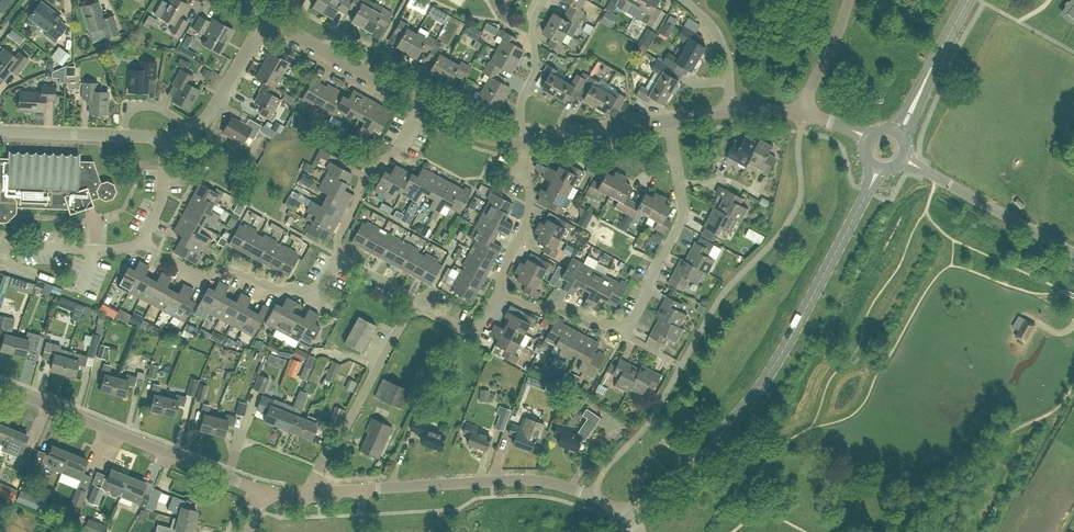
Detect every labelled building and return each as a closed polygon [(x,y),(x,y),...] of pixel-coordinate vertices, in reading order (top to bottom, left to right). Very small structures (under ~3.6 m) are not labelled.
[(10,0),(0,0),(0,11),(1,12),(10,0)] [(188,22),(180,18),(187,4),(180,0),(170,0),(160,17),(173,25),(170,30),(180,36),(188,22)] [(329,0),(316,0),(312,7),(322,13),(329,0)] [(322,13),(332,18),(337,9),(345,14),(348,8),(352,1),(350,0),(329,0),(322,13)] [(352,1),(348,8),(356,12),(351,21),(361,27),(374,3),(370,0),(352,0),(352,1)] [(571,4),(568,11),(580,18),(583,13),(584,11),(581,9),(586,0),(564,0),(571,4)] [(626,11),(635,16),(639,7),(644,0),(619,0),(616,6),(626,11)] [(660,0),(644,0),(639,7),(635,16),(643,21),(653,27),(662,10),(656,7),(660,0)] [(1072,3),(1070,2),(1068,1),(1066,2),(1066,4),(1067,6),(1068,7),(1062,13),(1073,21),(1073,19),(1073,0),(1072,3)] [(103,18),(98,1),(81,6),(89,31),(103,27),(106,37),(118,34),(113,15),(103,18)] [(54,41),(66,26),(59,21),(61,18),(40,2),(29,17),(48,32),(46,34),(54,41)] [(392,13),(382,7),(374,3),(361,27),(371,32),(376,23),(384,28),(391,15),(392,13)] [(433,7),(428,16),(444,25),(449,16),(433,7)] [(610,27),(617,15),(607,10),(600,21),(610,27)] [(555,13),(549,23),(567,33),(567,34),(572,37),(582,20),(580,18),(568,11),(564,18),(555,13)] [(210,22),(199,16),(193,28),(206,35),(202,44),(219,53),(233,30),(212,18),(210,22)] [(406,52),(416,34),(406,28),(408,25),(400,20),(393,33),(401,38),(396,47),(406,52)] [(668,38),(674,26),(666,21),(659,33),(668,38)] [(124,30),(131,33),(135,27),(127,23),(124,30)] [(486,24),(483,29),(495,35),(498,29),(489,24),(487,23),(486,24)] [(567,34),(567,33),(549,23),(543,33),(552,38),(548,45),(560,52),(565,45),(561,43),(567,34)] [(469,26),(465,35),(476,40),(481,32),(478,31),(476,30),(469,26)] [(684,50),(699,59),(706,47),(699,42),(702,36),(690,29),(684,26),(678,36),(684,39),(689,42),(684,50)] [(647,28),(639,43),(641,45),(647,48),(656,33),(647,28)] [(496,50),(517,62),(523,50),(513,45),(516,39),(505,32),(501,38),(497,36),(494,41),(500,44),(496,50)] [(426,59),(436,41),(428,36),(426,39),(416,34),(406,52),(416,58),(421,49),(429,53),(426,59)] [(438,78),(449,60),(439,54),(441,51),(433,46),(436,41),(426,59),(433,63),(428,72),(438,78)] [(180,44),(176,51),(192,60),(196,53),(180,44)] [(62,66),(70,55),(58,46),(51,57),(62,66)] [(551,52),(542,47),(542,57),(546,59),(551,52)] [(28,60),(19,52),(15,57),(4,48),(0,54),(0,55),(1,56),(0,57),(0,76),(4,80),(11,70),(17,75),(18,72),(28,60)] [(511,73),(517,62),(496,50),(490,62),(489,61),(486,67),(497,73),(500,68),(511,73)] [(692,72),(699,59),(684,50),(679,59),(668,53),(663,62),(657,59),(675,70),(678,64),(692,72)] [(262,64),(281,75),(288,63),(292,65),(295,59),(282,51),(279,57),(270,52),(262,64)] [(657,83),(672,92),(679,80),(672,76),(675,70),(657,59),(651,69),(656,71),(651,80),(657,83)] [(449,60),(438,78),(448,83),(453,74),(461,79),(469,66),(460,62),(458,65),(449,60)] [(155,79),(156,62),(141,62),(140,70),(130,70),(129,92),(147,93),(147,79),(155,79)] [(274,88),(281,75),(262,64),(255,77),(264,82),(260,88),(262,89),(273,96),(277,90),(274,88)] [(554,95),(563,80),(555,75),(557,70),(547,64),(540,77),(546,80),(542,88),(554,95)] [(59,83),(65,83),(65,67),(52,72),(51,75),(59,75),(59,83)] [(494,79),(497,73),(486,67),(482,72),(485,74),(481,80),(486,82),(483,88),(503,99),(510,88),(494,79)] [(205,68),(201,74),(209,78),(212,72),(205,68)] [(188,109),(199,90),(189,84),(193,77),(180,70),(172,84),(179,88),(172,100),(188,109)] [(587,80),(578,74),(572,84),(563,80),(554,95),(567,102),(574,89),(580,92),(587,80)] [(311,104),(322,85),(319,83),(321,80),(314,76),(302,99),(311,104)] [(596,106),(605,91),(597,86),(599,81),(589,76),(587,80),(580,92),(581,92),(583,88),(589,92),(584,99),(596,106)] [(665,105),(672,92),(657,83),(651,80),(645,88),(641,86),(635,96),(648,103),(652,97),(665,105)] [(107,114),(108,92),(97,92),(97,83),(83,82),(82,99),(90,99),(89,114),(107,114)] [(321,110),(334,88),(327,84),(326,87),(322,85),(311,104),(321,110)] [(55,100),(55,86),(41,85),(41,92),(19,91),(18,109),(34,110),(34,111),(45,112),(45,100),(55,100)] [(331,115),(342,96),(339,94),(340,91),(334,88),(321,110),(331,115)] [(497,111),(503,99),(483,88),(480,92),(476,90),(469,102),(483,111),(487,105),(497,111)] [(280,100),(273,96),(262,89),(254,102),(263,107),(260,113),(272,120),(276,114),(273,112),(280,100)] [(342,121),(358,93),(353,90),(348,99),(342,96),(331,115),(342,121)] [(605,91),(596,106),(609,114),(613,106),(619,110),(627,97),(617,91),(614,96),(605,91)] [(281,99),(291,105),(295,99),(285,92),(281,99)] [(358,118),(369,99),(358,93),(342,121),(347,124),(352,115),(358,118)] [(364,134),(380,105),(369,99),(358,118),(364,122),(359,131),(364,134)] [(380,105),(364,134),(369,136),(374,127),(380,131),(391,111),(380,105)] [(245,125),(231,117),(222,132),(242,144),(247,136),(253,139),(261,126),(249,119),(245,125)] [(280,133),(283,127),(275,123),(272,128),(280,133)] [(270,129),(266,135),(272,138),(276,132),(270,129)] [(354,136),(350,142),(357,146),(360,140),(354,136)] [(747,165),(749,161),(758,143),(746,136),(742,143),(735,140),(727,155),(747,165)] [(758,143),(749,161),(768,172),(776,157),(769,153),(773,146),(761,139),(758,143)] [(75,156),(13,153),(9,155),(8,158),(0,158),(0,222),(6,222),(16,213),(16,207),(68,209),(70,214),(93,206),(91,200),(99,197),(106,201),(113,198),(116,191),(114,184),(107,181),(101,183),(93,162),(93,161),(79,161),(79,158),(75,156)] [(316,155),(311,165),(315,167),(320,157),(316,155)] [(327,173),(346,184),(351,174),(329,162),(326,168),(328,170),(327,173)] [(302,169),(310,174),(313,168),(305,163),(302,169)] [(384,196),(400,168),(395,165),(390,174),(384,171),(373,190),(384,196)] [(558,165),(555,170),(551,168),(549,174),(572,186),(575,188),(584,172),(571,165),(568,171),(558,165)] [(549,174),(551,168),(547,166),(542,177),(549,181),(547,186),(566,196),(572,186),(549,174)] [(411,199),(427,170),(422,167),(417,177),(411,174),(400,193),(411,199)] [(400,193),(411,174),(400,168),(384,196),(390,199),(394,190),(400,193)] [(427,196),(438,176),(427,170),(411,199),(416,202),(421,192),(427,196)] [(598,198),(602,192),(609,196),(621,174),(615,171),(612,176),(606,172),(600,184),(593,180),(586,192),(593,196),(598,198)] [(343,189),(346,184),(327,173),(321,184),(350,200),(352,194),(343,189)] [(618,209),(625,213),(632,201),(625,197),(631,186),(624,182),(627,177),(621,174),(609,196),(618,200),(614,207),(618,209)] [(302,176),(299,182),(305,185),(308,179),(302,176)] [(433,211),(449,182),(438,176),(427,196),(433,199),(428,208),(433,211)] [(449,207),(460,188),(449,182),(433,211),(434,211),(431,216),(436,219),(444,204),(449,207)] [(194,193),(213,204),(215,201),(218,202),(222,196),(200,183),(194,193)] [(521,195),(526,186),(522,183),(516,193),(521,195)] [(344,211),(350,200),(321,184),(318,189),(327,194),(324,200),(344,211)] [(570,198),(566,196),(547,186),(544,191),(540,189),(537,194),(551,202),(548,208),(561,214),(564,208),(567,208),(570,201),(570,198)] [(460,188),(449,207),(459,213),(472,191),(465,187),(463,190),(460,188)] [(300,195),(296,193),(292,191),(290,196),(297,200),(300,195)] [(719,210),(738,220),(742,222),(748,209),(741,205),(744,199),(729,191),(719,210)] [(487,203),(507,214),(512,204),(490,192),(486,199),(489,200),(487,203)] [(636,219),(640,212),(648,217),(660,195),(654,192),(651,197),(644,193),(638,204),(632,201),(625,213),(636,219)] [(213,204),(194,193),(188,204),(217,220),(219,215),(210,210),(213,204)] [(663,203),(666,198),(660,195),(648,217),(657,221),(653,228),(664,234),(671,222),(664,218),(670,207),(663,203)] [(284,205),(290,208),(295,199),(289,196),(284,205)] [(760,205),(767,208),(771,201),(764,198),(760,205)] [(338,222),(344,211),(324,200),(321,206),(312,201),(309,206),(338,222)] [(471,201),(468,207),(474,210),(477,204),(471,201)] [(504,220),(507,214),(487,203),(481,214),(510,230),(513,224),(504,220)] [(218,228),(221,223),(217,220),(188,204),(182,215),(201,226),(205,220),(214,225),(218,228)] [(332,233),(338,222),(309,206),(306,211),(315,216),(312,222),(332,233)] [(738,220),(719,210),(715,208),(705,227),(720,235),(723,229),(731,233),(738,220)] [(393,216),(400,220),(403,214),(396,210),(393,216)] [(585,228),(592,214),(584,210),(576,224),(585,228)] [(404,213),(400,220),(409,224),(412,217),(404,213)] [(508,235),(510,230),(481,214),(476,225),(495,236),(498,230),(508,235)] [(201,226),(182,215),(176,226),(205,242),(209,244),(211,239),(207,237),(198,232),(201,226)] [(232,217),(227,226),(232,229),(235,224),(237,220),(232,217)] [(536,227),(559,239),(562,235),(567,238),(573,226),(559,218),(556,224),(546,219),(543,224),(539,222),(536,227)] [(617,228),(625,232),(629,224),(621,220),(617,228)] [(361,247),(373,225),(366,221),(365,224),(361,222),(351,242),(361,247)] [(326,243),(332,233),(312,222),(310,225),(308,224),(304,231),(326,243)] [(238,249),(251,227),(244,224),(243,226),(239,224),(228,244),(238,249)] [(371,253),(381,233),(378,231),(380,229),(373,225),(361,247),(371,253)] [(414,229),(421,233),(424,228),(425,227),(421,225),(416,226),(414,229)] [(492,241),(495,236),(476,225),(470,236),(476,240),(499,252),(501,246),(492,241)] [(199,253),(205,242),(176,226),(173,231),(182,236),(179,242),(199,253)] [(248,255),(259,235),(256,234),(257,231),(251,227),(238,249),(248,255)] [(554,250),(559,239),(536,227),(533,232),(537,234),(534,239),(545,245),(542,251),(554,257),(557,251),(554,250)] [(431,232),(424,228),(421,233),(420,234),(427,238),(431,232)] [(381,233),(371,253),(381,258),(393,236),(386,232),(385,235),(381,233)] [(758,232),(754,240),(762,244),(766,236),(758,232)] [(258,260),(270,238),(264,234),(262,237),(259,235),(248,255),(258,260)] [(393,236),(381,258),(391,263),(401,244),(398,242),(399,239),(393,236)] [(701,237),(698,243),(711,250),(714,244),(701,237)] [(268,266),(278,246),(275,244),(277,242),(270,238),(258,260),(268,266)] [(493,261),(499,252),(476,240),(473,246),(475,248),(474,251),(493,261)] [(197,256),(199,253),(179,242),(173,252),(196,264),(200,258),(197,256)] [(400,269),(412,246),(406,243),(404,245),(401,244),(391,263),(400,269)] [(683,260),(686,262),(705,272),(709,274),(716,261),(708,257),(711,250),(697,243),(690,255),(686,253),(683,260)] [(567,244),(562,252),(570,256),(574,248),(567,244)] [(277,271),(290,249),(283,245),(282,248),(278,246),(268,266),(277,271)] [(410,274),(421,254),(418,253),(419,250),(412,246),(400,269),(410,274)] [(290,249),(277,271),(288,277),(298,257),(295,255),(296,252),(290,249)] [(488,271),(493,261),(474,251),(472,254),(469,253),(465,259),(488,271)] [(420,279),(432,257),(426,253),(424,256),(421,254),(410,274),(420,279)] [(432,257),(420,279),(430,285),(441,265),(437,263),(439,260),(432,257)] [(517,267),(540,280),(546,269),(551,272),(554,266),(540,258),(537,264),(527,259),(524,264),(520,262),(517,267)] [(567,293),(583,264),(571,258),(561,277),(567,281),(562,290),(567,293)] [(483,281),(488,271),(465,259),(462,266),(465,267),(463,271),(483,281)] [(698,284),(705,272),(686,262),(683,260),(673,278),(672,278),(669,284),(684,292),(690,280),(698,284)] [(129,292),(144,263),(139,261),(134,270),(128,267),(117,286),(129,292)] [(140,298),(150,279),(144,275),(149,266),(144,263),(129,292),(140,298)] [(583,289),(594,270),(583,264),(567,293),(572,295),(577,286),(583,289)] [(535,290),(540,280),(517,267),(514,272),(518,274),(515,280),(525,285),(522,291),(537,299),(540,293),(535,290)] [(589,304),(605,275),(594,270),(583,289),(589,292),(584,302),(589,304)] [(477,291),(483,281),(463,271),(461,274),(458,272),(455,279),(477,291)] [(151,304),(166,275),(161,272),(156,282),(150,279),(140,298),(151,304)] [(162,310),(172,290),(166,287),(171,278),(166,275),(151,304),(162,310)] [(605,301),(616,281),(605,275),(589,304),(594,307),(599,298),(605,301)] [(10,278),(3,276),(0,285),(0,286),(7,289),(10,278)] [(472,301),(477,291),(455,279),(451,286),(454,287),(452,291),(472,301)] [(616,281),(605,301),(615,306),(627,284),(620,280),(619,283),(616,281)] [(26,281),(23,291),(31,294),(35,284),(26,281)] [(208,313),(224,284),(218,281),(214,290),(207,287),(197,307),(208,313)] [(33,291),(33,290),(31,294),(39,297),(44,285),(36,283),(33,291)] [(173,316),(188,287),(183,284),(178,293),(172,290),(162,310),(173,316)] [(219,319),(230,299),(224,296),(229,287),(224,284),(208,313),(219,319)] [(63,289),(53,286),(51,292),(60,295),(63,289)] [(188,287),(173,316),(184,322),(194,302),(188,299),(193,289),(188,287)] [(675,298),(678,293),(672,289),(669,295),(675,298)] [(230,324),(246,296),(240,293),(236,302),(230,299),(219,319),(230,324)] [(241,330),(252,311),(246,308),(251,298),(246,296),(230,324),(241,330)] [(658,315),(661,317),(680,327),(687,314),(679,310),(682,304),(668,296),(658,315)] [(58,305),(57,305),(65,308),(68,300),(60,297),(58,305)] [(276,329),(291,300),(286,297),(281,307),(275,303),(265,323),(276,329)] [(287,335),(297,315),(292,312),(297,303),(291,300),(276,329),(287,335)] [(74,311),(71,318),(78,321),(84,306),(77,303),(74,311)] [(252,311),(241,330),(253,336),(268,307),(263,305),(258,314),(252,311)] [(126,322),(131,315),(120,309),(116,316),(126,322)] [(298,341),(313,312),(308,309),(303,318),(297,315),(287,335),(298,341)] [(505,323),(524,334),(529,323),(533,325),(536,319),(523,313),(520,318),(506,311),(503,316),(507,319),(505,323)] [(313,312),(298,341),(309,347),(320,327),(314,324),(319,315),(313,312)] [(96,324),(97,324),(95,333),(101,335),(104,326),(106,326),(107,321),(109,322),(110,318),(100,314),(98,317),(96,324)] [(129,321),(139,326),(143,319),(132,314),(129,321)] [(17,334),(11,332),(14,319),(0,316),(0,344),(2,344),(1,350),(13,353),(17,334)] [(361,352),(376,325),(358,316),(344,343),(361,352)] [(547,325),(550,321),(543,317),(540,321),(547,325)] [(555,345),(565,325),(562,323),(563,321),(557,317),(545,339),(555,345)] [(684,329),(680,327),(661,317),(651,337),(666,344),(669,338),(677,342),(684,329)] [(1025,342),(1035,325),(1026,319),(1015,336),(1025,342)] [(519,344),(524,334),(505,323),(502,328),(494,324),(489,335),(493,337),(496,332),(519,344)] [(561,360),(576,331),(565,325),(555,345),(560,348),(555,357),(561,360)] [(164,331),(159,328),(156,335),(161,337),(164,331)] [(200,328),(198,333),(203,336),(206,331),(200,328)] [(577,357),(587,337),(576,331),(561,360),(566,363),(571,353),(577,357)] [(17,334),(13,353),(25,356),(26,350),(37,353),(41,336),(27,332),(26,336),(17,334)] [(519,350),(522,345),(519,344),(496,332),(493,337),(496,339),(494,344),(504,349),(501,355),(515,363),(518,357),(513,354),(516,349),(519,350)] [(97,344),(99,345),(101,335),(95,333),(92,333),(87,356),(94,358),(97,344)] [(220,343),(222,340),(224,336),(218,333),(214,340),(220,343)] [(593,352),(598,343),(587,337),(577,357),(582,360),(577,369),(583,372),(593,352)] [(332,348),(336,341),(330,338),(326,345),(332,348)] [(261,349),(264,344),(256,340),(253,346),(261,349)] [(53,361),(51,370),(63,373),(66,358),(68,351),(59,349),(60,345),(46,342),(42,358),(53,361)] [(279,348),(270,342),(267,348),(277,353),(279,348)] [(105,360),(108,347),(100,345),(96,357),(105,360)] [(296,347),(292,354),(298,357),(302,351),(296,347)] [(87,356),(68,351),(66,358),(63,373),(74,376),(76,368),(78,369),(79,364),(85,366),(87,356)] [(593,352),(583,372),(593,377),(605,355),(598,351),(596,354),(593,352)] [(256,352),(254,360),(261,363),(264,354),(256,352)] [(243,357),(243,370),(252,371),(253,357),(243,357)] [(293,359),(289,368),(297,371),(300,362),(293,359)] [(629,389),(639,370),(619,360),(611,374),(618,378),(614,386),(627,392),(629,389)] [(333,361),(325,379),(332,382),(340,364),(333,361)] [(112,393),(116,378),(107,375),(110,366),(104,364),(101,377),(104,377),(100,390),(112,393)] [(147,377),(155,379),(159,366),(150,364),(147,377)] [(305,380),(310,369),(303,366),(299,377),(305,380)] [(660,376),(641,366),(639,370),(629,389),(642,395),(646,387),(652,391),(654,387),(660,376)] [(263,393),(269,379),(258,374),(252,389),(263,393)] [(125,380),(116,378),(112,393),(124,396),(127,384),(134,385),(140,387),(142,379),(136,378),(127,375),(125,380)] [(526,383),(532,385),(534,379),(528,377),(526,383)] [(187,394),(194,396),(198,380),(190,378),(187,394)] [(352,388),(357,390),(362,380),(356,378),(352,388)] [(408,399),(406,398),(409,390),(382,378),(374,396),(403,409),(408,399)] [(162,413),(166,398),(157,395),(159,386),(154,384),(150,397),(153,397),(150,410),(162,413)] [(196,399),(203,401),(207,386),(200,384),(196,399)] [(480,389),(479,396),(489,397),(489,390),(480,389)] [(296,399),(303,401),(306,393),(300,390),(296,399)] [(166,398),(162,413),(174,416),(177,404),(184,405),(186,398),(177,395),(175,400),(166,398)] [(281,410),(284,403),(275,399),(274,402),(262,397),(257,409),(267,413),(264,420),(275,425),(281,410)] [(299,409),(303,401),(296,399),(293,407),(284,403),(281,410),(275,425),(288,430),(296,408),(299,409)] [(244,416),(247,404),(238,401),(235,414),(244,416)] [(212,433),(216,418),(207,415),(209,406),(204,404),(200,417),(203,417),(200,430),(212,433)] [(689,418),(693,412),(680,405),(677,411),(689,418)] [(336,427),(344,410),(335,406),(328,424),(336,427)] [(495,428),(503,430),(510,410),(499,406),(496,413),(500,415),(495,428)] [(301,410),(299,409),(296,408),(288,430),(300,435),(307,415),(305,420),(298,417),(301,410)] [(585,439),(598,420),(599,418),(586,408),(581,415),(586,418),(575,435),(565,432),(566,428),(557,425),(554,433),(561,435),(558,443),(576,450),(580,439),(584,441),(585,439)] [(689,418),(677,411),(673,417),(686,424),(689,418)] [(216,418),(212,433),(224,436),(227,424),(234,425),(236,417),(227,415),(225,420),(216,418)] [(307,415),(300,435),(311,439),(314,432),(321,434),(325,422),(307,415)] [(430,427),(420,424),(422,419),(415,417),(410,429),(424,434),(421,442),(440,449),(444,436),(429,431),(430,427)] [(682,431),(682,430),(686,424),(673,417),(670,423),(682,431)] [(378,458),(392,427),(371,418),(366,431),(368,432),(360,450),(378,458)] [(538,441),(544,425),(524,418),(521,428),(511,424),(508,432),(515,435),(512,443),(531,450),(534,440),(538,441)] [(485,450),(490,437),(474,431),(476,428),(466,424),(463,432),(470,435),(467,443),(485,450)] [(3,445),(4,445),(10,429),(0,425),(0,444),(3,445)] [(27,436),(10,429),(4,445),(3,445),(1,450),(21,458),(26,446),(24,445),(27,436)] [(674,444),(666,439),(663,437),(660,442),(671,448),(674,444)] [(61,472),(69,453),(52,446),(48,454),(38,450),(33,463),(40,465),(41,463),(51,467),(51,468),(61,472),(58,480),(61,472)] [(61,472),(58,480),(62,472),(81,480),(85,470),(83,469),(86,460),(69,453),(61,472)] [(30,481),(35,470),(28,468),(24,478),(30,481)] [(122,492),(128,476),(111,470),(107,479),(105,478),(101,488),(94,485),(88,501),(97,505),(104,489),(107,490),(109,491),(109,494),(111,496),(114,497),(117,497),(119,495),(120,496),(122,492)] [(150,495),(142,492),(145,483),(128,476),(122,492),(135,498),(133,501),(139,503),(138,505),(145,508),(146,507),(145,506),(150,495)] [(14,499),(17,491),(0,484),(0,494),(14,499)] [(78,513),(87,492),(77,487),(68,508),(78,513)] [(145,506),(146,507),(154,510),(161,491),(153,488),(150,495),(145,506)] [(178,519),(193,523),(197,511),(189,509),(190,503),(173,496),(167,510),(179,514),(178,519)] [(178,519),(173,517),(170,528),(157,524),(155,531),(191,531),(193,523),(178,519)] [(84,531),(87,531),(103,531),(106,526),(89,519),(84,531)]
